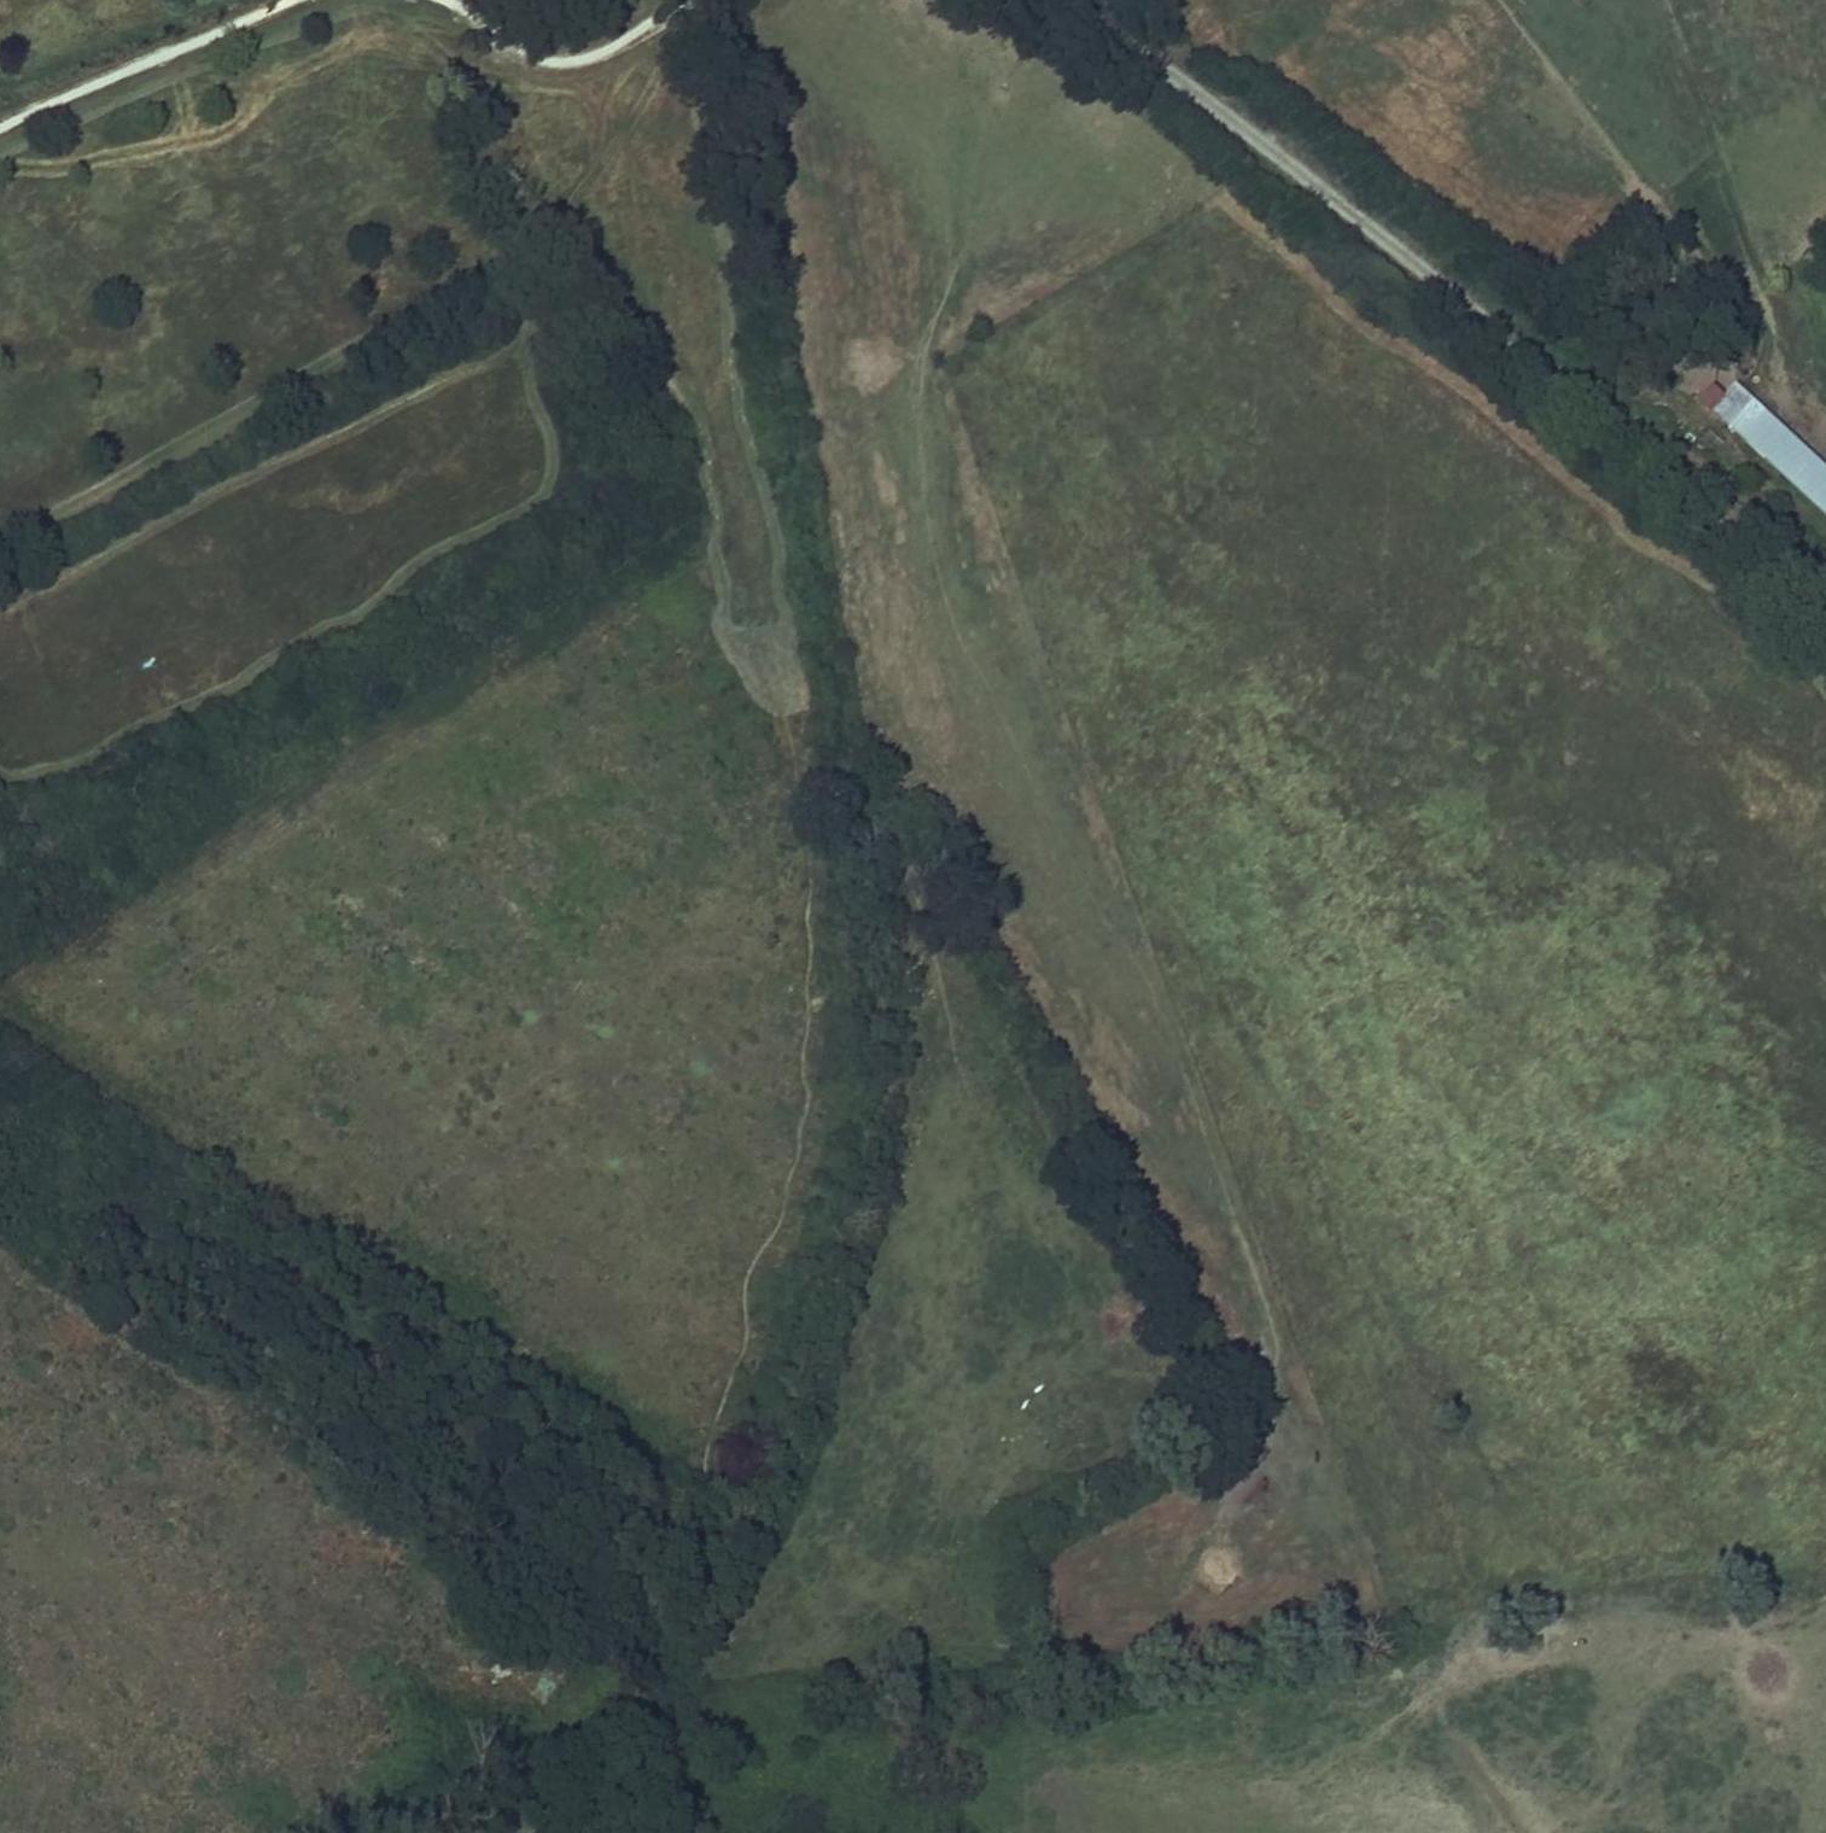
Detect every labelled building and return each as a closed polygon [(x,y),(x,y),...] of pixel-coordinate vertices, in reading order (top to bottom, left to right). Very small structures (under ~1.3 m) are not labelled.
[(1745,400),(1720,426),(1825,523),(1825,474),(1745,400)]
